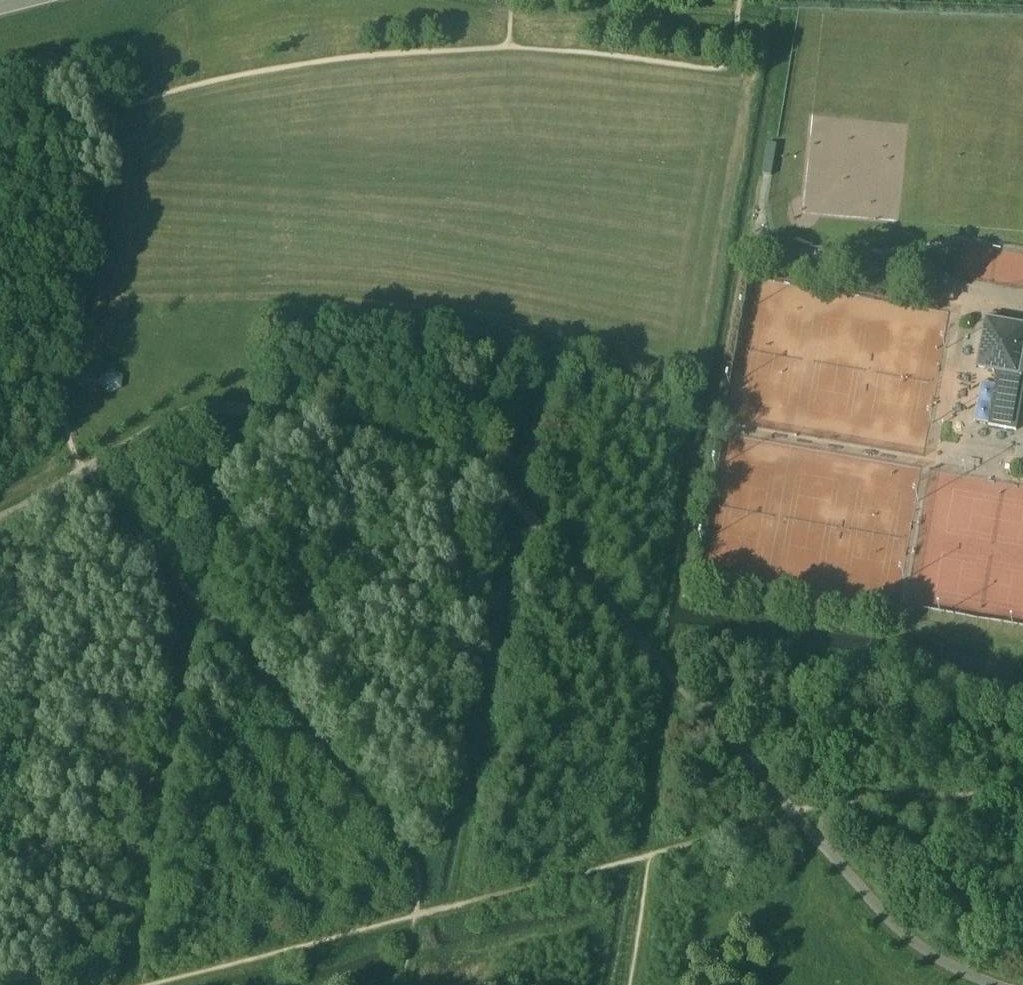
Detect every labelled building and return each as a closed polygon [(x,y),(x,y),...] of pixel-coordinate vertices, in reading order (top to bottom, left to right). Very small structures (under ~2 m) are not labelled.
[(1022,392),(1022,326),(987,320),(978,367),(998,370),(988,426),(1016,431),(1022,392)] [(100,374),(99,386),(109,393),(120,388),(121,376),(111,369),(100,374)]
